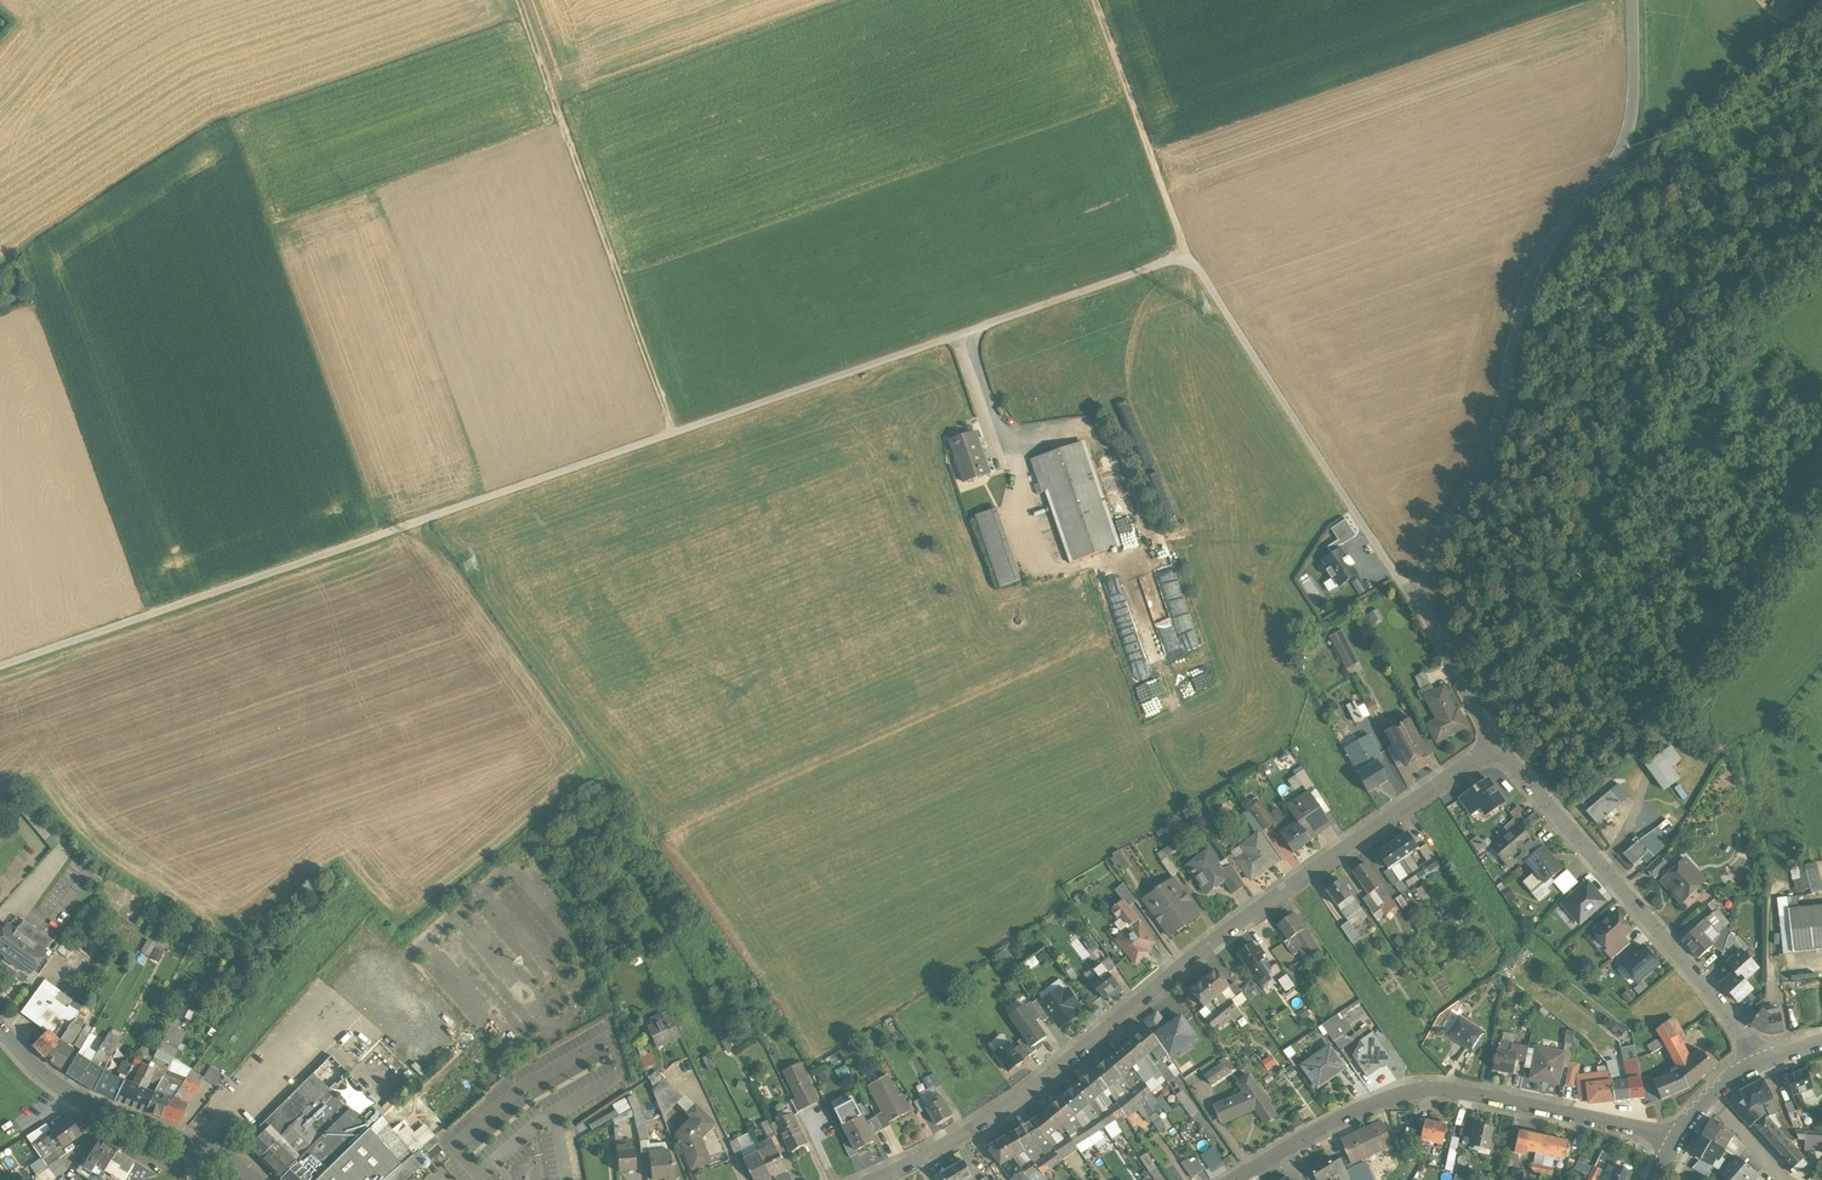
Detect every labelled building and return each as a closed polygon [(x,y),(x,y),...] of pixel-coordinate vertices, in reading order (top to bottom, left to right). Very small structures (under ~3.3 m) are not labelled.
[(1783,13),(1793,0),(1774,0),(1771,4),(1783,13)] [(973,431),(949,440),(958,468),(959,467),(962,474),(961,474),(963,482),(987,473),(982,458),(981,458),(978,450),(980,449),(973,431)] [(1080,442),(1030,459),(1038,484),(1041,493),(1048,491),(1073,561),(1115,547),(1080,442)] [(1019,581),(995,508),(974,515),(999,587),(1019,581)] [(1345,520),(1331,529),(1338,540),(1341,545),(1342,545),(1356,536),(1345,520)] [(1338,540),(1327,547),(1332,555),(1340,550),(1338,547),(1341,545),(1338,540)] [(1332,555),(1324,561),(1329,570),(1327,571),(1332,578),(1334,577),(1339,586),(1356,574),(1351,565),(1353,564),(1349,558),(1347,559),(1341,550),(1332,555)] [(1119,574),(1101,580),(1129,671),(1168,659),(1161,638),(1140,644),(1119,574)] [(1173,576),(1158,581),(1183,651),(1198,646),(1173,576)] [(1360,578),(1353,581),(1359,595),(1366,592),(1360,578)] [(1340,632),(1330,637),(1347,669),(1357,664),(1340,632)] [(1431,685),(1417,692),(1421,700),(1425,697),(1434,692),(1431,685)] [(1455,710),(1443,687),(1434,692),(1425,697),(1433,713),(1439,710),(1445,722),(1429,730),(1436,742),(1451,734),(1451,733),(1457,730),(1457,731),(1467,726),(1458,708),(1455,710)] [(1364,705),(1371,718),(1376,715),(1374,711),(1379,709),(1374,700),(1370,702),(1369,698),(1362,702),(1364,705)] [(1356,702),(1347,706),(1356,725),(1371,718),(1364,705),(1359,707),(1356,702)] [(1408,721),(1386,733),(1403,765),(1424,754),(1425,754),(1417,738),(1408,721)] [(1368,735),(1343,750),(1357,775),(1376,762),(1381,759),(1368,735)] [(1424,735),(1417,738),(1425,754),(1424,754),(1426,757),(1433,753),(1424,735)] [(1671,747),(1646,765),(1665,790),(1679,780),(1670,767),(1680,760),(1671,747)] [(1376,762),(1357,775),(1367,793),(1387,780),(1376,762)] [(1313,784),(1303,769),(1295,775),(1305,790),(1313,784)] [(1474,789),(1460,798),(1469,812),(1480,805),(1487,815),(1505,803),(1488,779),(1482,783),(1482,782),(1473,788),(1474,789)] [(1611,790),(1587,813),(1598,825),(1622,803),(1611,790)] [(1308,793),(1288,806),(1298,822),(1310,837),(1330,824),(1308,793)] [(56,833),(24,796),(14,805),(46,842),(56,833)] [(1273,822),(1260,802),(1250,809),(1264,829),(1273,822)] [(1519,814),(1504,827),(1509,833),(1518,825),(1519,826),(1525,820),(1519,814)] [(1298,822),(1291,827),(1292,828),(1283,835),(1289,843),(1287,845),(1293,854),(1305,846),(1303,845),(1311,839),(1310,837),(1298,822)] [(1509,833),(1493,847),(1494,849),(1498,846),(1503,852),(1500,855),(1509,865),(1508,866),(1509,867),(1517,860),(1527,851),(1524,847),(1532,840),(1519,826),(1518,825),(1509,833)] [(1657,827),(1639,841),(1649,852),(1642,859),(1648,866),(1671,845),(1657,827)] [(1237,859),(1236,860),(1243,871),(1249,880),(1277,862),(1257,833),(1245,841),(1251,850),(1237,859)] [(1408,833),(1393,844),(1404,859),(1410,856),(1419,849),(1408,833)] [(1527,851),(1532,857),(1543,847),(1538,841),(1534,844),(1532,840),(1524,847),(1527,851)] [(1649,852),(1639,841),(1624,855),(1634,866),(1642,859),(1649,852)] [(1173,843),(1163,849),(1167,855),(1177,849),(1173,843)] [(1393,844),(1378,854),(1380,856),(1386,865),(1390,870),(1391,869),(1399,863),(1404,859),(1393,844)] [(1426,844),(1419,849),(1425,858),(1432,853),(1426,844)] [(1532,857),(1526,862),(1534,871),(1542,880),(1547,875),(1550,878),(1562,869),(1543,847),(1532,857)] [(1130,865),(1119,850),(1113,854),(1123,870),(1130,865)] [(1223,869),(1210,850),(1194,861),(1198,867),(1191,872),(1205,893),(1223,880),(1228,877),(1223,869)] [(1527,851),(1517,860),(1522,866),(1526,862),(1532,857),(1527,851)] [(1237,859),(1233,853),(1226,858),(1230,864),(1237,874),(1243,871),(1236,860),(1237,859)] [(1386,865),(1380,856),(1376,859),(1382,868),(1386,865)] [(1410,856),(1404,859),(1412,872),(1418,868),(1410,856)] [(1168,857),(1161,861),(1172,877),(1179,872),(1168,857)] [(1418,868),(1412,872),(1418,880),(1440,866),(1434,858),(1418,868)] [(1660,858),(1647,870),(1654,878),(1661,872),(1667,866),(1660,858)] [(1404,859),(1399,863),(1407,875),(1412,872),(1404,859)] [(1666,877),(1665,878),(1670,885),(1667,887),(1682,903),(1701,886),(1690,875),(1696,870),(1686,859),(1672,871),(1666,877)] [(1365,863),(1353,872),(1369,894),(1369,895),(1382,886),(1365,863)] [(1237,874),(1230,864),(1223,869),(1228,877),(1223,880),(1232,894),(1245,885),(1237,874)] [(1667,866),(1661,872),(1666,877),(1672,871),(1667,866)] [(1792,868),(1797,891),(1810,888),(1805,866),(1792,868)] [(1567,868),(1553,881),(1564,894),(1579,882),(1567,868)] [(1390,870),(1385,873),(1393,886),(1398,882),(1400,881),(1391,869),(1390,870)] [(1534,871),(1522,882),(1533,894),(1550,878),(1547,875),(1542,880),(1534,871)] [(1407,875),(1402,878),(1409,887),(1418,880),(1412,872),(1407,875)] [(1174,879),(1161,888),(1160,887),(1158,888),(1184,926),(1185,926),(1183,924),(1198,913),(1174,879)] [(1352,896),(1341,880),(1327,890),(1338,906),(1352,896)] [(1124,883),(1115,891),(1123,901),(1124,900),(1129,907),(1136,901),(1124,883)] [(1604,902),(1588,883),(1564,903),(1580,923),(1604,902)] [(1432,892),(1425,884),(1421,886),(1422,887),(1426,895),(1427,894),(1432,892)] [(1382,886),(1369,895),(1377,906),(1378,907),(1391,898),(1382,886)] [(1426,895),(1422,887),(1417,890),(1424,903),(1430,900),(1427,894),(1426,895)] [(1159,892),(1145,902),(1169,936),(1184,926),(1158,888),(1157,889),(1159,892)] [(1369,894),(1362,898),(1370,911),(1377,906),(1369,895),(1369,894)] [(1401,896),(1397,899),(1403,909),(1408,905),(1401,896)] [(1784,954),(1793,953),(1788,910),(1787,897),(1778,898),(1784,954)] [(1396,906),(1391,898),(1378,907),(1381,911),(1373,916),(1377,920),(1396,906)] [(1714,899),(1707,905),(1713,912),(1714,912),(1717,910),(1721,907),(1714,899)] [(1129,907),(1124,900),(1123,901),(1111,910),(1119,920),(1123,916),(1132,928),(1129,931),(1127,928),(1117,936),(1119,939),(1117,941),(1135,964),(1145,956),(1143,953),(1156,943),(1139,923),(1141,922),(1129,907)] [(1349,904),(1341,910),(1347,918),(1355,912),(1351,907),(1349,904)] [(1377,906),(1370,911),(1373,916),(1381,911),(1378,907),(1377,906)] [(1788,910),(1793,953),(1821,950),(1821,906),(1788,910)] [(1713,912),(1706,918),(1696,927),(1702,933),(1711,925),(1719,934),(1726,926),(1729,923),(1717,910),(1714,912),(1713,912)] [(1614,913),(1598,927),(1596,927),(1593,930),(1593,933),(1596,937),(1598,937),(1609,949),(1610,950),(1623,938),(1631,931),(1624,924),(1623,925),(1620,921),(1621,920),(1614,913)] [(1293,914),(1278,925),(1289,940),(1295,936),(1303,930),(1304,930),(1301,925),(1296,918),(1293,914)] [(53,940),(25,920),(17,931),(45,952),(53,940)] [(1361,937),(1349,921),(1341,926),(1352,944),(1361,937)] [(1423,921),(1415,925),(1420,934),(1428,929),(1423,921)] [(9,925),(0,937),(0,951),(5,955),(6,959),(18,968),(22,967),(31,973),(46,952),(17,931),(9,925)] [(1711,925),(1702,933),(1713,945),(1712,946),(1714,948),(1719,934),(1711,925)] [(1726,926),(1719,934),(1714,948),(1715,948),(1723,953),(1728,935),(1729,931),(1726,926)] [(1702,933),(1696,927),(1682,940),(1698,959),(1712,946),(1713,945),(1702,933)] [(1303,930),(1295,936),(1303,947),(1311,942),(1303,930)] [(119,938),(111,933),(108,938),(116,943),(119,938)] [(1736,937),(1728,935),(1723,953),(1722,955),(1729,958),(1731,960),(1741,951),(1742,951),(1744,949),(1736,940),(1736,937)] [(1295,936),(1289,940),(1285,943),(1293,955),(1300,949),(1303,947),(1295,936)] [(1402,936),(1395,939),(1399,946),(1406,943),(1402,936)] [(1623,938),(1610,950),(1609,949),(1606,951),(1613,959),(1615,957),(1629,945),(1623,938)] [(75,948),(64,940),(56,951),(67,959),(75,948)] [(147,940),(140,951),(149,956),(156,945),(147,940)] [(1303,947),(1300,949),(1308,960),(1319,953),(1311,942),(1303,947)] [(1629,945),(1615,957),(1622,966),(1625,964),(1625,963),(1638,951),(1631,943),(1629,945)] [(1252,944),(1238,954),(1249,969),(1256,964),(1263,959),(1252,944)] [(1643,946),(1638,951),(1625,963),(1625,964),(1622,966),(1637,983),(1659,965),(1643,946)] [(1008,948),(999,954),(1010,969),(1019,963),(1008,948)] [(1742,951),(1741,951),(1731,960),(1727,964),(1735,972),(1744,981),(1758,968),(1742,951)] [(1256,964),(1249,969),(1258,981),(1265,976),(1256,964)] [(1119,985),(1103,965),(1096,971),(1099,975),(1091,982),(1103,998),(1119,985)] [(1229,986),(1216,970),(1203,980),(1217,997),(1228,987),(1229,986)] [(1744,981),(1735,972),(1722,984),(1739,1002),(1752,989),(1744,981)] [(1279,980),(1287,991),(1296,985),(1288,974),(1279,980)] [(53,1001),(55,999),(61,991),(46,980),(24,1011),(38,1021),(36,1024),(48,1033),(49,1031),(54,1037),(61,1027),(64,1029),(74,1014),(67,1009),(66,1010),(53,1001)] [(1217,997),(1203,980),(1190,990),(1204,1007),(1205,1007),(1211,1002),(1217,997)] [(1242,993),(1235,982),(1229,986),(1228,987),(1236,998),(1242,993)] [(1043,1001),(1042,1001),(1052,1015),(1060,1026),(1078,1014),(1074,1009),(1079,1006),(1068,990),(1063,993),(1060,989),(1043,1001)] [(1043,1001),(1040,997),(1032,1003),(1041,1017),(1044,1021),(1052,1015),(1042,1001),(1043,1001)] [(1032,1003),(1031,1002),(1025,1006),(1035,1021),(1041,1017),(1032,1003)] [(1211,1002),(1205,1007),(1204,1007),(1200,1010),(1200,1011),(1203,1014),(1214,1027),(1229,1014),(1225,1007),(1221,1002),(1215,1007),(1211,1002)] [(1233,1002),(1225,1007),(1229,1014),(1237,1007),(1233,1002)] [(1025,1006),(1024,1005),(1010,1015),(1024,1037),(1032,1047),(1034,1046),(1046,1037),(1035,1021),(1025,1006)] [(1237,1007),(1229,1014),(1232,1019),(1241,1014),(1237,1007)] [(1780,1012),(1766,1014),(1761,1010),(1751,1025),(1761,1032),(1766,1035),(1773,1035),(1784,1032),(1780,1012)] [(1157,1012),(1144,1022),(1147,1027),(1154,1036),(1167,1027),(1157,1012)] [(1336,1015),(1329,1020),(1333,1025),(1340,1020),(1336,1015)] [(98,1020),(92,1016),(87,1024),(93,1029),(98,1020)] [(1167,1027),(1154,1036),(1160,1045),(1168,1056),(1169,1058),(1197,1038),(1182,1016),(1167,1027)] [(75,1017),(67,1030),(75,1037),(84,1023),(80,1020),(75,1017)] [(721,1017),(716,1020),(729,1044),(734,1042),(721,1017)] [(1459,1017),(1448,1035),(1473,1052),(1485,1034),(1459,1017)] [(1672,1018),(1656,1030),(1661,1037),(1665,1044),(1667,1047),(1678,1069),(1687,1064),(1687,1063),(1686,1063),(1688,1061),(1678,1041),(1684,1036),(1682,1033),(1672,1018)] [(664,1020),(647,1028),(656,1047),(673,1039),(664,1020)] [(1329,1020),(1322,1024),(1334,1041),(1341,1036),(1333,1025),(1329,1020)] [(87,1024),(84,1023),(75,1037),(78,1038),(77,1040),(84,1044),(85,1041),(90,1034),(93,1029),(87,1024)] [(1154,1036),(1147,1027),(1133,1039),(1146,1056),(1151,1052),(1160,1045),(1154,1036)] [(75,1037),(67,1030),(58,1042),(59,1043),(64,1046),(66,1044),(67,1045),(71,1044),(75,1037)] [(54,1037),(49,1031),(48,1033),(33,1046),(47,1061),(59,1043),(58,1042),(54,1037)] [(153,1058),(151,1064),(157,1067),(165,1070),(166,1071),(169,1064),(182,1038),(168,1031),(153,1058)] [(876,1040),(870,1031),(862,1036),(866,1042),(870,1039),(872,1043),(876,1040)] [(1373,1032),(1362,1040),(1369,1049),(1354,1060),(1367,1077),(1392,1059),(1373,1032)] [(99,1049),(96,1054),(103,1058),(109,1061),(120,1041),(108,1033),(104,1041),(99,1049)] [(104,1041),(90,1034),(85,1041),(99,1049),(104,1041)] [(1024,1037),(1018,1041),(1020,1045),(1029,1055),(1037,1050),(1034,1046),(1032,1047),(1024,1037)] [(1661,1037),(1647,1047),(1651,1053),(1663,1046),(1665,1044),(1661,1037)] [(1015,1049),(1007,1039),(999,1046),(1002,1048),(995,1053),(1010,1071),(1024,1060),(1015,1049)] [(1133,1039),(1120,1050),(1133,1067),(1146,1056),(1133,1039)] [(64,1046),(59,1043),(47,1061),(60,1069),(73,1052),(64,1046)] [(1573,1045),(1565,1043),(1563,1053),(1564,1053),(1561,1067),(1569,1068),(1569,1064),(1573,1045)] [(84,1044),(77,1055),(81,1058),(89,1047),(84,1044)] [(639,1056),(646,1054),(642,1045),(636,1047),(639,1056)] [(1029,1055),(1020,1045),(1015,1049),(1023,1059),(1029,1055)] [(1160,1045),(1151,1052),(1159,1063),(1162,1060),(1168,1056),(1160,1045)] [(1528,1048),(1519,1046),(1518,1049),(1517,1053),(1518,1053),(1516,1060),(1525,1062),(1528,1048)] [(1329,1047),(1303,1066),(1309,1076),(1315,1072),(1323,1083),(1344,1068),(1329,1047)] [(1563,1053),(1537,1047),(1536,1050),(1528,1048),(1525,1062),(1524,1068),(1532,1069),(1531,1079),(1558,1084),(1561,1067),(1564,1053),(1563,1053)] [(846,1057),(841,1049),(829,1057),(834,1065),(846,1057)] [(1514,1053),(1498,1049),(1493,1070),(1513,1074),(1516,1060),(1518,1053),(1517,1053),(1514,1053)] [(1120,1050),(1108,1059),(1121,1077),(1133,1067),(1120,1050)] [(1688,1061),(1687,1063),(1687,1064),(1678,1069),(1679,1071),(1688,1088),(1689,1087),(1714,1067),(1702,1051),(1688,1061)] [(639,1056),(643,1068),(655,1064),(651,1052),(646,1054),(639,1056)] [(1168,1083),(1175,1077),(1168,1067),(1162,1060),(1159,1063),(1151,1052),(1146,1056),(1162,1076),(1166,1080),(1168,1083)] [(1610,1052),(1601,1056),(1606,1061),(1613,1060),(1610,1052)] [(136,1057),(128,1053),(118,1073),(127,1077),(133,1066),(136,1057)] [(103,1058),(96,1054),(91,1064),(97,1068),(103,1058)] [(81,1058),(77,1055),(66,1073),(80,1082),(91,1064),(81,1058)] [(709,1055),(702,1058),(708,1070),(716,1067),(709,1055)] [(148,1056),(145,1061),(150,1063),(151,1064),(153,1058),(148,1056)] [(1162,1076),(1146,1056),(1133,1067),(1145,1083),(1145,1084),(1153,1078),(1156,1081),(1162,1076)] [(136,1057),(133,1066),(139,1069),(143,1061),(136,1057)] [(1636,1058),(1629,1060),(1632,1075),(1635,1076),(1636,1079),(1640,1078),(1636,1058)] [(1108,1059),(1094,1071),(1107,1089),(1121,1077),(1108,1059)] [(1175,1059),(1172,1062),(1173,1063),(1180,1074),(1183,1078),(1196,1070),(1190,1061),(1181,1067),(1175,1059)] [(1613,1060),(1606,1061),(1608,1065),(1608,1068),(1610,1076),(1617,1074),(1614,1063),(1613,1060)] [(139,1069),(133,1083),(133,1087),(138,1089),(150,1063),(145,1061),(143,1061),(139,1069)] [(150,1063),(138,1089),(143,1091),(147,1086),(153,1076),(157,1067),(151,1064),(150,1063)] [(800,1063),(784,1071),(788,1078),(804,1070),(800,1063)] [(1180,1074),(1173,1063),(1168,1067),(1175,1077),(1180,1074)] [(97,1068),(91,1064),(80,1082),(94,1091),(104,1072),(97,1068)] [(1223,1064),(1205,1077),(1211,1085),(1229,1073),(1226,1069),(1223,1064)] [(1569,1068),(1565,1085),(1574,1087),(1579,1086),(1578,1076),(1578,1072),(1576,1072),(1578,1066),(1569,1064),(1569,1068)] [(204,1078),(217,1085),(224,1073),(211,1065),(204,1078)] [(1145,1083),(1133,1067),(1121,1077),(1133,1093),(1145,1083)] [(186,1068),(181,1077),(186,1079),(187,1079),(191,1071),(186,1068)] [(1578,1076),(1579,1086),(1581,1099),(1589,1103),(1615,1099),(1611,1083),(1610,1076),(1608,1068),(1578,1076)] [(1806,1069),(1786,1076),(1791,1090),(1793,1096),(1801,1093),(1813,1089),(1806,1069)] [(166,1071),(165,1070),(161,1080),(162,1080),(154,1095),(159,1097),(163,1093),(169,1082),(173,1084),(180,1087),(186,1079),(181,1077),(170,1072),(166,1071)] [(819,1101),(804,1070),(788,1078),(797,1097),(798,1097),(804,1108),(807,1107),(814,1104),(814,1103),(819,1101)] [(196,1074),(191,1071),(187,1079),(191,1081),(196,1074)] [(1094,1071),(1086,1078),(1092,1086),(1093,1086),(1090,1088),(1090,1089),(1097,1097),(1098,1096),(1103,1092),(1107,1089),(1094,1071)] [(1662,1078),(1654,1081),(1661,1099),(1681,1091),(1688,1088),(1679,1071),(1671,1074),(1662,1078)] [(124,1082),(104,1072),(94,1091),(115,1101),(124,1082)] [(824,1073),(819,1076),(824,1085),(829,1082),(824,1073)] [(314,1074),(300,1087),(315,1103),(318,1100),(329,1089),(314,1074)] [(749,1077),(752,1083),(758,1080),(755,1074),(749,1077)] [(1617,1074),(1610,1076),(1611,1083),(1619,1082),(1617,1074)] [(898,1097),(888,1077),(889,1076),(889,1075),(868,1086),(869,1087),(870,1086),(883,1112),(889,1123),(890,1122),(897,1118),(897,1119),(900,1118),(899,1117),(911,1111),(910,1110),(909,1110),(902,1096),(903,1096),(902,1095),(898,1097)] [(1153,1078),(1145,1084),(1150,1092),(1151,1093),(1166,1080),(1162,1076),(1156,1081),(1153,1078)] [(1133,1093),(1121,1077),(1107,1089),(1118,1105),(1133,1093)] [(683,1097),(664,1078),(652,1089),(663,1117),(677,1103),(683,1097)] [(932,1078),(926,1082),(930,1088),(936,1085),(932,1078)] [(1092,1086),(1086,1078),(1084,1080),(1090,1088),(1092,1086)] [(1636,1079),(1628,1080),(1628,1081),(1630,1099),(1645,1098),(1640,1078),(1636,1079)] [(187,1079),(186,1079),(180,1087),(187,1091),(195,1095),(199,1085),(191,1081),(187,1079)] [(1764,1079),(1740,1091),(1749,1108),(1749,1109),(1756,1106),(1763,1101),(1773,1097),(1764,1079)] [(1090,1088),(1084,1080),(1075,1087),(1089,1104),(1095,1099),(1097,1097),(1090,1089),(1089,1089),(1090,1088)] [(746,1083),(739,1081),(736,1089),(743,1091),(746,1083)] [(1619,1082),(1611,1083),(1615,1099),(1615,1101),(1630,1099),(1628,1081),(1619,1082)] [(133,1087),(124,1082),(115,1101),(130,1107),(138,1089),(133,1087)] [(1276,1116),(1253,1082),(1242,1090),(1252,1105),(1265,1124),(1276,1116)] [(1145,1083),(1133,1093),(1139,1102),(1145,1097),(1150,1092),(1145,1084),(1145,1083)] [(180,1087),(173,1084),(170,1088),(176,1093),(180,1087)] [(176,1093),(171,1100),(171,1101),(178,1103),(181,1097),(183,1098),(187,1091),(180,1087),(176,1093)] [(300,1087),(259,1127),(264,1132),(256,1140),(255,1139),(253,1141),(254,1141),(249,1146),(260,1158),(294,1125),(294,1124),(315,1103),(300,1087)] [(1075,1087),(1064,1096),(1060,1099),(1074,1116),(1078,1113),(1082,1109),(1089,1104),(1075,1087)] [(143,1091),(138,1089),(130,1107),(144,1113),(153,1095),(143,1091)] [(329,1089),(318,1100),(326,1108),(314,1120),(326,1132),(349,1109),(329,1089)] [(1183,1089),(1176,1095),(1192,1116),(1199,1110),(1183,1089)] [(1813,1089),(1801,1093),(1804,1102),(1816,1098),(1813,1089)] [(1749,1108),(1740,1091),(1728,1102),(1750,1127),(1755,1123),(1759,1119),(1758,1118),(1749,1109),(1749,1108)] [(1114,1107),(1103,1092),(1098,1096),(1109,1111),(1114,1107)] [(1133,1093),(1118,1105),(1124,1114),(1136,1105),(1139,1102),(1133,1093)] [(1244,1093),(1213,1106),(1219,1119),(1252,1105),(1244,1093)] [(1801,1093),(1793,1096),(1796,1105),(1804,1102),(1801,1093)] [(941,1094),(933,1099),(935,1102),(926,1106),(937,1124),(953,1115),(941,1094)] [(154,1095),(153,1095),(144,1113),(161,1118),(171,1101),(159,1097),(154,1095)] [(642,1122),(637,1104),(634,1095),(627,1098),(632,1108),(634,1116),(637,1128),(643,1127),(642,1122)] [(692,1106),(683,1097),(677,1103),(686,1113),(692,1106)] [(797,1097),(791,1100),(797,1113),(798,1112),(803,1109),(804,1109),(804,1108),(798,1097),(797,1097)] [(1153,1110),(1145,1097),(1139,1102),(1145,1110),(1147,1114),(1153,1110)] [(1773,1097),(1763,1101),(1770,1115),(1777,1113),(1773,1097)] [(1060,1099),(1049,1109),(1062,1126),(1068,1120),(1074,1116),(1060,1099)] [(1104,1114),(1095,1099),(1089,1104),(1098,1118),(1104,1114)] [(315,1103),(294,1124),(294,1125),(260,1158),(280,1179),(281,1179),(294,1166),(296,1164),(321,1138),(326,1132),(314,1120),(326,1108),(318,1100),(315,1103)] [(835,1110),(843,1126),(863,1116),(855,1100),(835,1110)] [(178,1103),(171,1101),(161,1118),(180,1124),(187,1106),(178,1103)] [(1139,1102),(1136,1105),(1141,1113),(1141,1112),(1145,1110),(1139,1102)] [(1098,1118),(1089,1104),(1082,1109),(1091,1123),(1098,1118)] [(1114,1107),(1109,1111),(1115,1120),(1124,1114),(1118,1105),(1114,1107)] [(713,1124),(694,1106),(692,1106),(686,1113),(691,1118),(677,1134),(692,1170),(710,1163),(705,1152),(701,1154),(696,1142),(713,1124)] [(372,1108),(361,1119),(360,1118),(359,1119),(369,1130),(379,1119),(381,1117),(372,1108)] [(321,1138),(296,1164),(302,1169),(305,1166),(309,1170),(306,1174),(312,1179),(317,1179),(324,1172),(325,1173),(346,1152),(369,1130),(359,1119),(359,1118),(349,1109),(326,1132),(321,1138)] [(1049,1109),(1037,1118),(1033,1121),(1046,1139),(1056,1131),(1057,1130),(1062,1126),(1049,1109)] [(630,1111),(611,1120),(614,1126),(634,1116),(630,1111)] [(1104,1114),(1098,1118),(1104,1127),(1115,1120),(1109,1111),(1104,1114)] [(1796,1111),(1788,1114),(1793,1127),(1802,1126),(1796,1111)] [(883,1112),(876,1116),(877,1116),(883,1129),(891,1125),(890,1122),(889,1123),(883,1112)] [(1765,1113),(1758,1118),(1759,1119),(1755,1123),(1756,1124),(1760,1121),(1767,1116),(1765,1113)] [(792,1115),(778,1122),(778,1123),(783,1132),(792,1151),(806,1144),(792,1115)] [(868,1126),(863,1116),(843,1126),(851,1141),(856,1151),(857,1150),(876,1141),(870,1131),(868,1126)] [(883,1129),(877,1116),(869,1121),(871,1124),(873,1129),(875,1133),(876,1133),(876,1132),(882,1129),(883,1129)] [(1767,1116),(1760,1121),(1762,1124),(1758,1127),(1790,1162),(1791,1162),(1792,1163),(1792,1162),(1795,1165),(1802,1159),(1803,1158),(1771,1124),(1772,1123),(1768,1117),(1767,1116)] [(51,1130),(50,1131),(63,1148),(80,1135),(68,1118),(51,1130)] [(1091,1123),(1083,1129),(1088,1137),(1092,1134),(1099,1129),(1100,1132),(1105,1129),(1104,1127),(1098,1118),(1091,1123)] [(369,1130),(346,1152),(353,1159),(347,1164),(353,1170),(354,1169),(360,1175),(375,1163),(375,1162),(387,1153),(382,1148),(395,1136),(379,1119),(369,1130)] [(1726,1127),(1712,1119),(1702,1136),(1724,1149),(1733,1134),(1725,1129),(1726,1127)] [(770,1120),(762,1124),(769,1137),(776,1133),(773,1125),(770,1120)] [(1068,1120),(1062,1126),(1070,1138),(1076,1133),(1068,1120)] [(1105,1126),(1112,1138),(1123,1131),(1116,1120),(1105,1126)] [(1033,1121),(1013,1132),(1025,1151),(1030,1148),(1046,1139),(1033,1121)] [(1382,1121),(1341,1140),(1345,1149),(1345,1150),(1347,1156),(1351,1164),(1363,1158),(1393,1145),(1382,1121)] [(1447,1125),(1425,1121),(1421,1140),(1442,1145),(1447,1125)] [(783,1132),(778,1123),(773,1125),(776,1133),(777,1135),(783,1132)] [(1474,1125),(1466,1123),(1462,1125),(1460,1132),(1463,1136),(1471,1138),(1474,1125)] [(1756,1124),(1755,1123),(1750,1127),(1789,1171),(1791,1169),(1795,1165),(1792,1162),(1792,1163),(1791,1162),(1790,1162),(1758,1127),(1756,1124)] [(46,1124),(26,1137),(32,1144),(50,1131),(51,1130),(46,1124)] [(1495,1128),(1474,1124),(1471,1138),(1469,1145),(1492,1150),(1494,1139),(1493,1139),(1495,1128)] [(434,1136),(424,1125),(414,1135),(423,1145),(434,1136)] [(423,1146),(411,1132),(412,1132),(407,1126),(395,1136),(412,1156),(419,1150),(422,1147),(423,1146)] [(643,1127),(637,1128),(640,1142),(647,1141),(644,1126),(643,1127)] [(1057,1130),(1056,1131),(1063,1142),(1070,1138),(1062,1126),(1057,1130)] [(1076,1133),(1070,1138),(1075,1146),(1088,1137),(1083,1129),(1076,1133)] [(1513,1130),(1509,1152),(1516,1153),(1520,1131),(1513,1130)] [(50,1131),(32,1144),(42,1159),(53,1151),(55,1153),(63,1148),(50,1131)] [(1529,1133),(1520,1131),(1516,1153),(1525,1155),(1526,1150),(1525,1150),(1529,1133)] [(1806,1131),(1805,1138),(1805,1149),(1821,1150),(1821,1132),(1806,1131)] [(1025,1151),(1013,1132),(1001,1140),(1013,1158),(1018,1165),(1021,1169),(1027,1165),(1019,1155),(1025,1151)] [(1549,1137),(1529,1133),(1525,1150),(1526,1150),(1536,1152),(1545,1154),(1549,1137)] [(1092,1134),(1088,1137),(1094,1145),(1098,1142),(1092,1134)] [(1746,1148),(1733,1134),(1724,1149),(1737,1157),(1737,1156),(1746,1148)] [(395,1136),(382,1148),(387,1153),(375,1162),(375,1163),(360,1175),(355,1179),(385,1179),(388,1178),(398,1169),(397,1169),(412,1156),(395,1136)] [(1724,1149),(1702,1136),(1692,1154),(1711,1166),(1715,1159),(1717,1161),(1724,1149)] [(1568,1141),(1549,1137),(1545,1154),(1555,1156),(1565,1158),(1568,1141)] [(433,1138),(423,1147),(427,1152),(437,1144),(433,1138)] [(738,1138),(729,1142),(736,1155),(742,1152),(744,1151),(738,1138)] [(1063,1142),(1053,1149),(1054,1151),(1059,1157),(1075,1146),(1070,1138),(1063,1142)] [(117,1151),(99,1140),(90,1155),(87,1159),(86,1161),(96,1167),(102,1170),(104,1172),(111,1160),(117,1151)] [(617,1140),(614,1140),(615,1151),(625,1150),(624,1140),(617,1140)] [(772,1140),(765,1143),(770,1152),(776,1149),(772,1140)] [(1013,1158),(1001,1140),(990,1147),(989,1151),(1000,1166),(1007,1161),(1013,1168),(1018,1165),(1013,1158)] [(851,1141),(844,1145),(850,1157),(857,1153),(858,1153),(857,1150),(856,1151),(851,1141)] [(1098,1142),(1094,1145),(1098,1152),(1102,1149),(1098,1142)] [(437,1144),(427,1152),(423,1147),(422,1147),(419,1150),(422,1154),(422,1157),(428,1160),(431,1157),(432,1158),(442,1149),(437,1144)] [(1036,1155),(1030,1148),(1025,1151),(1033,1161),(1035,1165),(1040,1161),(1036,1155)] [(1763,1167),(1746,1148),(1737,1156),(1737,1157),(1757,1174),(1763,1167)] [(762,1156),(761,1156),(771,1175),(786,1168),(777,1149),(776,1149),(770,1152),(762,1156)] [(428,1160),(422,1157),(422,1154),(419,1150),(412,1156),(421,1167),(423,1168),(425,1168),(427,1167),(428,1166),(429,1164),(429,1162),(428,1160)] [(625,1150),(615,1151),(617,1172),(634,1171),(633,1150),(625,1150)] [(649,1158),(651,1179),(664,1178),(664,1179),(668,1179),(675,1179),(673,1165),(671,1165),(670,1156),(667,1150),(664,1150),(666,1156),(649,1158)] [(53,1151),(42,1159),(47,1166),(59,1158),(55,1153),(53,1151)] [(134,1162),(117,1151),(111,1160),(119,1165),(119,1166),(120,1166),(119,1169),(127,1173),(134,1162)] [(1054,1151),(1040,1161),(1035,1165),(1039,1169),(1042,1174),(1061,1160),(1059,1157),(1054,1151)] [(1622,1160),(1602,1151),(1598,1158),(1609,1163),(1615,1167),(1616,1165),(1619,1166),(1622,1160)] [(347,1164),(353,1159),(346,1152),(325,1173),(324,1172),(317,1179),(331,1179),(347,1164)] [(1148,1152),(1140,1157),(1149,1171),(1157,1167),(1148,1152)] [(1545,1154),(1536,1152),(1534,1164),(1543,1166),(1545,1154)] [(745,1161),(750,1171),(749,1171),(751,1174),(751,1173),(754,1179),(762,1179),(771,1175),(761,1156),(762,1156),(760,1154),(745,1161)] [(1555,1156),(1545,1154),(1543,1166),(1553,1168),(1555,1156)] [(397,1169),(398,1169),(388,1178),(385,1179),(405,1179),(421,1167),(412,1156),(397,1169)] [(1351,1164),(1347,1156),(1341,1159),(1351,1179),(1373,1179),(1363,1158),(1351,1164)] [(1594,1163),(1579,1156),(1574,1167),(1588,1174),(1594,1163)] [(1322,1161),(1321,1159),(1320,1160),(1321,1160),(1310,1167),(1310,1166),(1309,1166),(1317,1179),(1342,1179),(1332,1164),(1328,1157),(1322,1161)] [(1737,1157),(1722,1174),(1728,1179),(1752,1179),(1757,1174),(1737,1157)] [(36,1174),(35,1175),(41,1179),(50,1179),(56,1177),(52,1172),(63,1165),(59,1158),(47,1166),(36,1174)] [(42,1159),(31,1167),(36,1174),(47,1166),(42,1159)] [(1182,1164),(1192,1179),(1204,1170),(1196,1159),(1192,1162),(1189,1159),(1182,1164)] [(1332,1164),(1342,1179),(1351,1179),(1341,1159),(1332,1164)] [(1567,1166),(1572,1168),(1575,1161),(1569,1159),(1567,1166)] [(1795,1165),(1791,1169),(1794,1173),(1796,1174),(1807,1164),(1802,1159),(1795,1165)] [(111,1160),(104,1170),(107,1172),(120,1179),(123,1179),(127,1173),(119,1169),(120,1166),(119,1166),(119,1165),(111,1160)] [(96,1167),(86,1161),(83,1166),(84,1166),(83,1166),(93,1172),(96,1167)] [(952,1168),(959,1179),(968,1179),(971,1179),(974,1177),(964,1161),(952,1168)] [(1035,1165),(1033,1161),(1029,1164),(1035,1172),(1039,1169),(1035,1165)] [(156,1175),(134,1162),(127,1173),(137,1179),(156,1175)] [(1615,1167),(1609,1163),(1605,1171),(1612,1174),(1609,1179),(1628,1179),(1632,1172),(1619,1166),(1616,1165),(1615,1167)] [(302,1169),(296,1164),(294,1166),(281,1179),(280,1179),(282,1179),(312,1179),(306,1174),(309,1170),(305,1166),(302,1169)] [(360,1175),(354,1169),(353,1170),(347,1164),(331,1179),(355,1179),(360,1175)] [(1534,1164),(1532,1164),(1531,1171),(1541,1173),(1543,1166),(1534,1164)] [(1809,1179),(1811,1179),(1821,1179),(1821,1164),(1809,1179)] [(1018,1165),(1013,1168),(1017,1174),(1020,1172),(1022,1170),(1021,1169),(1018,1165)] [(1032,1173),(1027,1165),(1021,1169),(1022,1170),(1027,1177),(1032,1173)] [(1553,1168),(1543,1166),(1541,1173),(1551,1175),(1553,1168)] [(1601,1169),(1595,1166),(1590,1175),(1596,1179),(1601,1169)] [(96,1167),(93,1172),(89,1179),(90,1179),(96,1179),(102,1170),(96,1167)] [(940,1175),(943,1179),(959,1179),(952,1168),(940,1175)] [(1601,1169),(1596,1179),(1599,1179),(1609,1179),(1612,1174),(1605,1171),(1601,1169)] [(96,1179),(104,1179),(103,1179),(107,1172),(104,1170),(104,1172),(102,1170),(96,1179)] [(1022,1170),(1020,1172),(1025,1179),(1029,1179),(1027,1177),(1022,1170)] [(1537,1176),(1527,1175),(1527,1172),(1513,1170),(1511,1179),(1537,1179),(1537,1176)]
